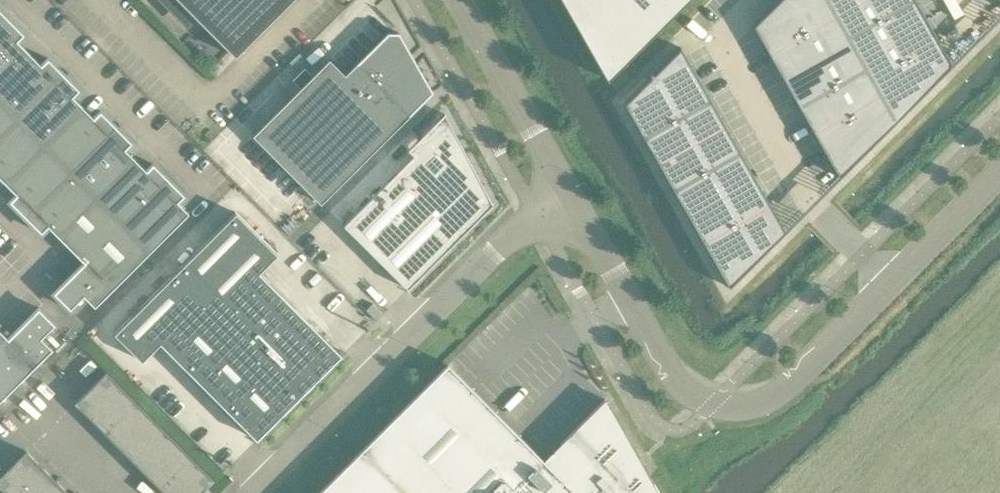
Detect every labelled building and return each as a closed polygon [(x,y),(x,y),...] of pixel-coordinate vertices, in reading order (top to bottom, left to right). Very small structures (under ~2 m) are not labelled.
[(293,0),(179,0),(236,57),(293,0)] [(608,80),(688,0),(563,0),(608,80)] [(753,26),(771,58),(838,20),(827,0),(779,0),(753,26)] [(838,20),(873,0),(827,0),(838,20)] [(838,20),(850,41),(917,3),(916,0),(873,0),(838,20)] [(917,3),(850,41),(853,46),(862,62),(929,24),(917,3)] [(147,170),(126,149),(133,142),(101,110),(94,117),(73,97),(80,90),(48,58),(41,65),(18,41),(25,34),(0,9),(0,178),(17,194),(10,201),(42,233),(49,227),(85,262),(54,293),(71,310),(84,296),(95,307),(190,213),(179,202),(185,195),(153,163),(147,170)] [(838,20),(771,58),(786,84),(853,46),(850,41),(838,20)] [(929,24),(862,62),(868,72),(874,83),(941,45),(929,24)] [(330,59),(253,135),(321,203),(433,92),(399,32),(388,32),(345,75),(330,59)] [(941,45),(874,83),(883,98),(896,121),(953,65),(950,61),(941,45)] [(853,46),(786,84),(801,110),(868,72),(862,62),(853,46)] [(681,47),(624,104),(643,137),(711,99),(681,47)] [(868,72),(801,110),(816,136),(883,98),(874,83),(868,72)] [(883,98),(816,136),(837,173),(840,178),(896,121),(883,98)] [(711,99),(643,137),(659,164),(726,126),(711,99)] [(345,226),(408,289),(493,204),(444,114),(408,150),(414,156),(345,226)] [(726,126),(659,164),(674,191),(741,153),(726,126)] [(741,153),(674,191),(689,217),(756,179),(741,153)] [(756,179),(689,217),(704,244),(771,206),(756,179)] [(771,206),(704,244),(729,288),(786,231),(783,227),(771,206)] [(341,356),(258,273),(277,254),(235,213),(115,334),(142,361),(161,342),(258,439),(341,356)] [(383,314),(373,303),(366,310),(377,321),(383,314)] [(21,326),(8,338),(0,330),(0,402),(53,349),(42,338),(56,324),(39,308),(21,326)] [(605,398),(561,443),(551,454),(544,460),(448,364),(319,492),(660,492),(605,398)] [(147,413),(106,372),(75,403),(164,492),(201,492),(214,480),(147,413)] [(26,451),(0,477),(0,487),(6,492),(68,492),(26,451)]
